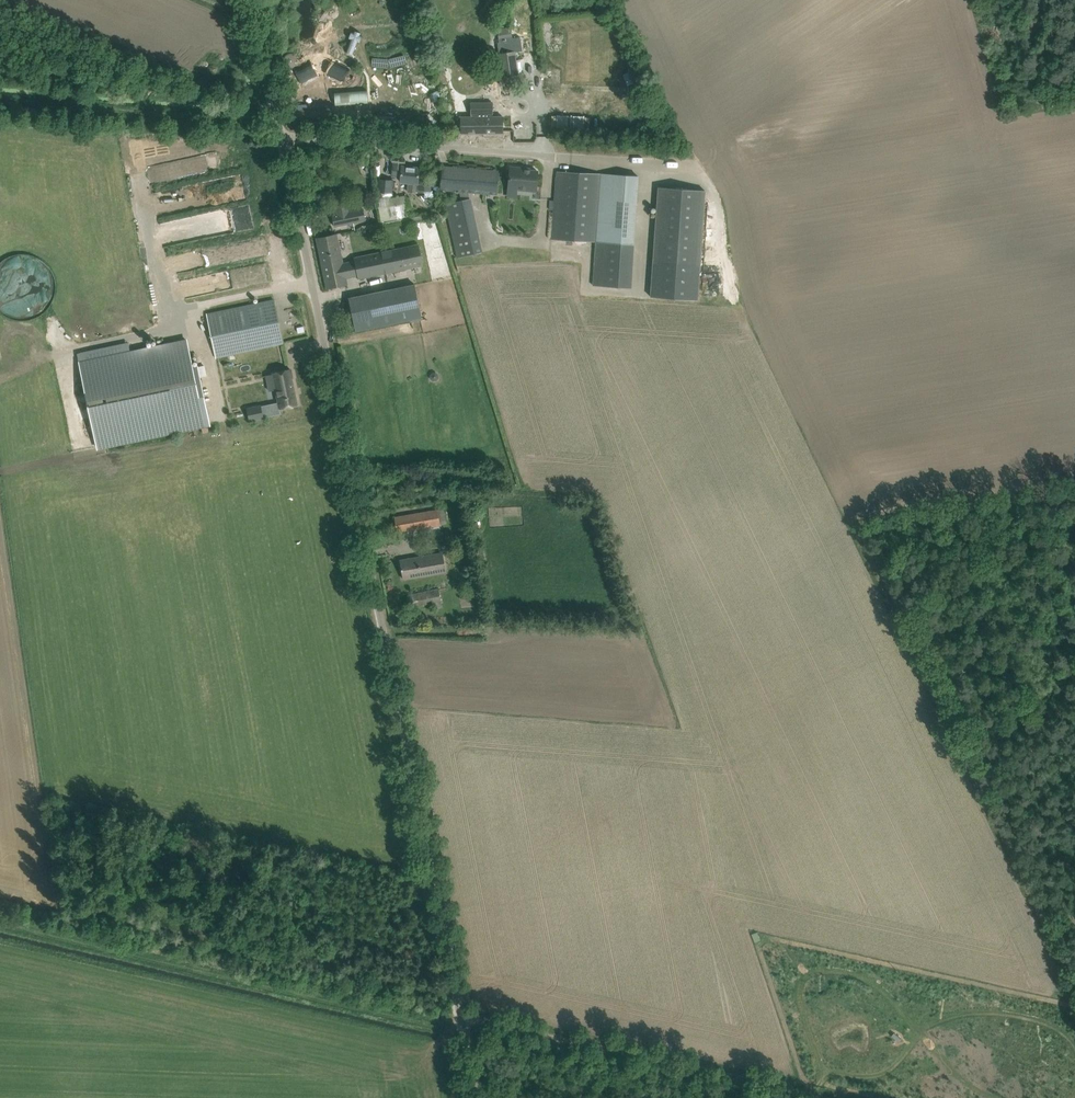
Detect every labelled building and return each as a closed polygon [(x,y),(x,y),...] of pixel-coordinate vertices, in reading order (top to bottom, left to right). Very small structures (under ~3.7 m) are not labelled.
[(512,38),(510,28),(497,29),(499,40),(512,38)] [(518,74),(514,52),(499,54),(502,77),(518,74)] [(638,80),(632,67),(628,69),(629,71),(622,74),(627,85),(638,80)] [(357,75),(343,76),(344,90),(358,89),(357,75)] [(324,91),(339,88),(337,79),(323,81),(324,91)] [(365,90),(334,92),(335,104),(365,103),(365,90)] [(503,133),(503,116),(492,116),(492,114),(493,114),(492,103),(471,103),(471,114),(471,117),(460,117),(461,133),(503,133)] [(325,104),(292,106),(293,124),(326,122),(325,104)] [(408,191),(426,193),(427,183),(418,182),(419,168),(402,166),(400,181),(408,182),(408,191)] [(497,195),(498,182),(499,171),(442,166),(441,177),(440,190),(497,195)] [(537,185),(537,182),(538,171),(525,170),(525,168),(510,167),(508,190),(536,192),(537,185)] [(632,288),(639,175),(557,170),(551,239),(595,242),(592,285),(632,288)] [(379,178),(377,192),(392,193),(394,179),(379,178)] [(705,191),(658,187),(650,297),(698,300),(705,191)] [(404,196),(391,197),(392,212),(405,211),(404,196)] [(482,252),(471,198),(446,204),(457,257),(482,252)] [(335,226),(365,220),(363,209),(332,215),(335,226)] [(163,246),(192,240),(191,234),(184,235),(182,222),(188,221),(186,212),(157,218),(163,246)] [(352,249),(341,251),(337,234),(317,238),(327,288),(346,284),(345,278),(356,275),(357,279),(423,265),(418,242),(353,256),(352,249)] [(356,330),(422,316),(415,284),(349,298),(356,330)] [(274,299),(206,314),(216,358),(283,343),(274,299)] [(193,368),(188,341),(79,363),(97,447),(210,423),(198,367),(193,368)] [(421,344),(425,357),(434,355),(430,342),(421,344)] [(280,409),(298,405),(290,369),(272,373),(280,409)] [(471,369),(462,371),(465,387),(474,385),(471,369)] [(264,417),(261,406),(261,405),(247,408),(249,420),(264,417)] [(409,429),(400,431),(404,443),(412,441),(409,429)] [(471,523),(477,522),(473,504),(468,505),(471,523)] [(443,535),(442,524),(446,523),(444,508),(421,513),(395,517),(398,532),(399,532),(401,542),(416,540),(414,529),(431,526),(433,536),(443,535)] [(463,562),(460,550),(454,551),(457,564),(463,562)] [(447,571),(445,562),(444,553),(400,560),(403,579),(447,571)] [(443,607),(441,601),(438,588),(408,595),(411,608),(433,603),(434,609),(443,607)]
